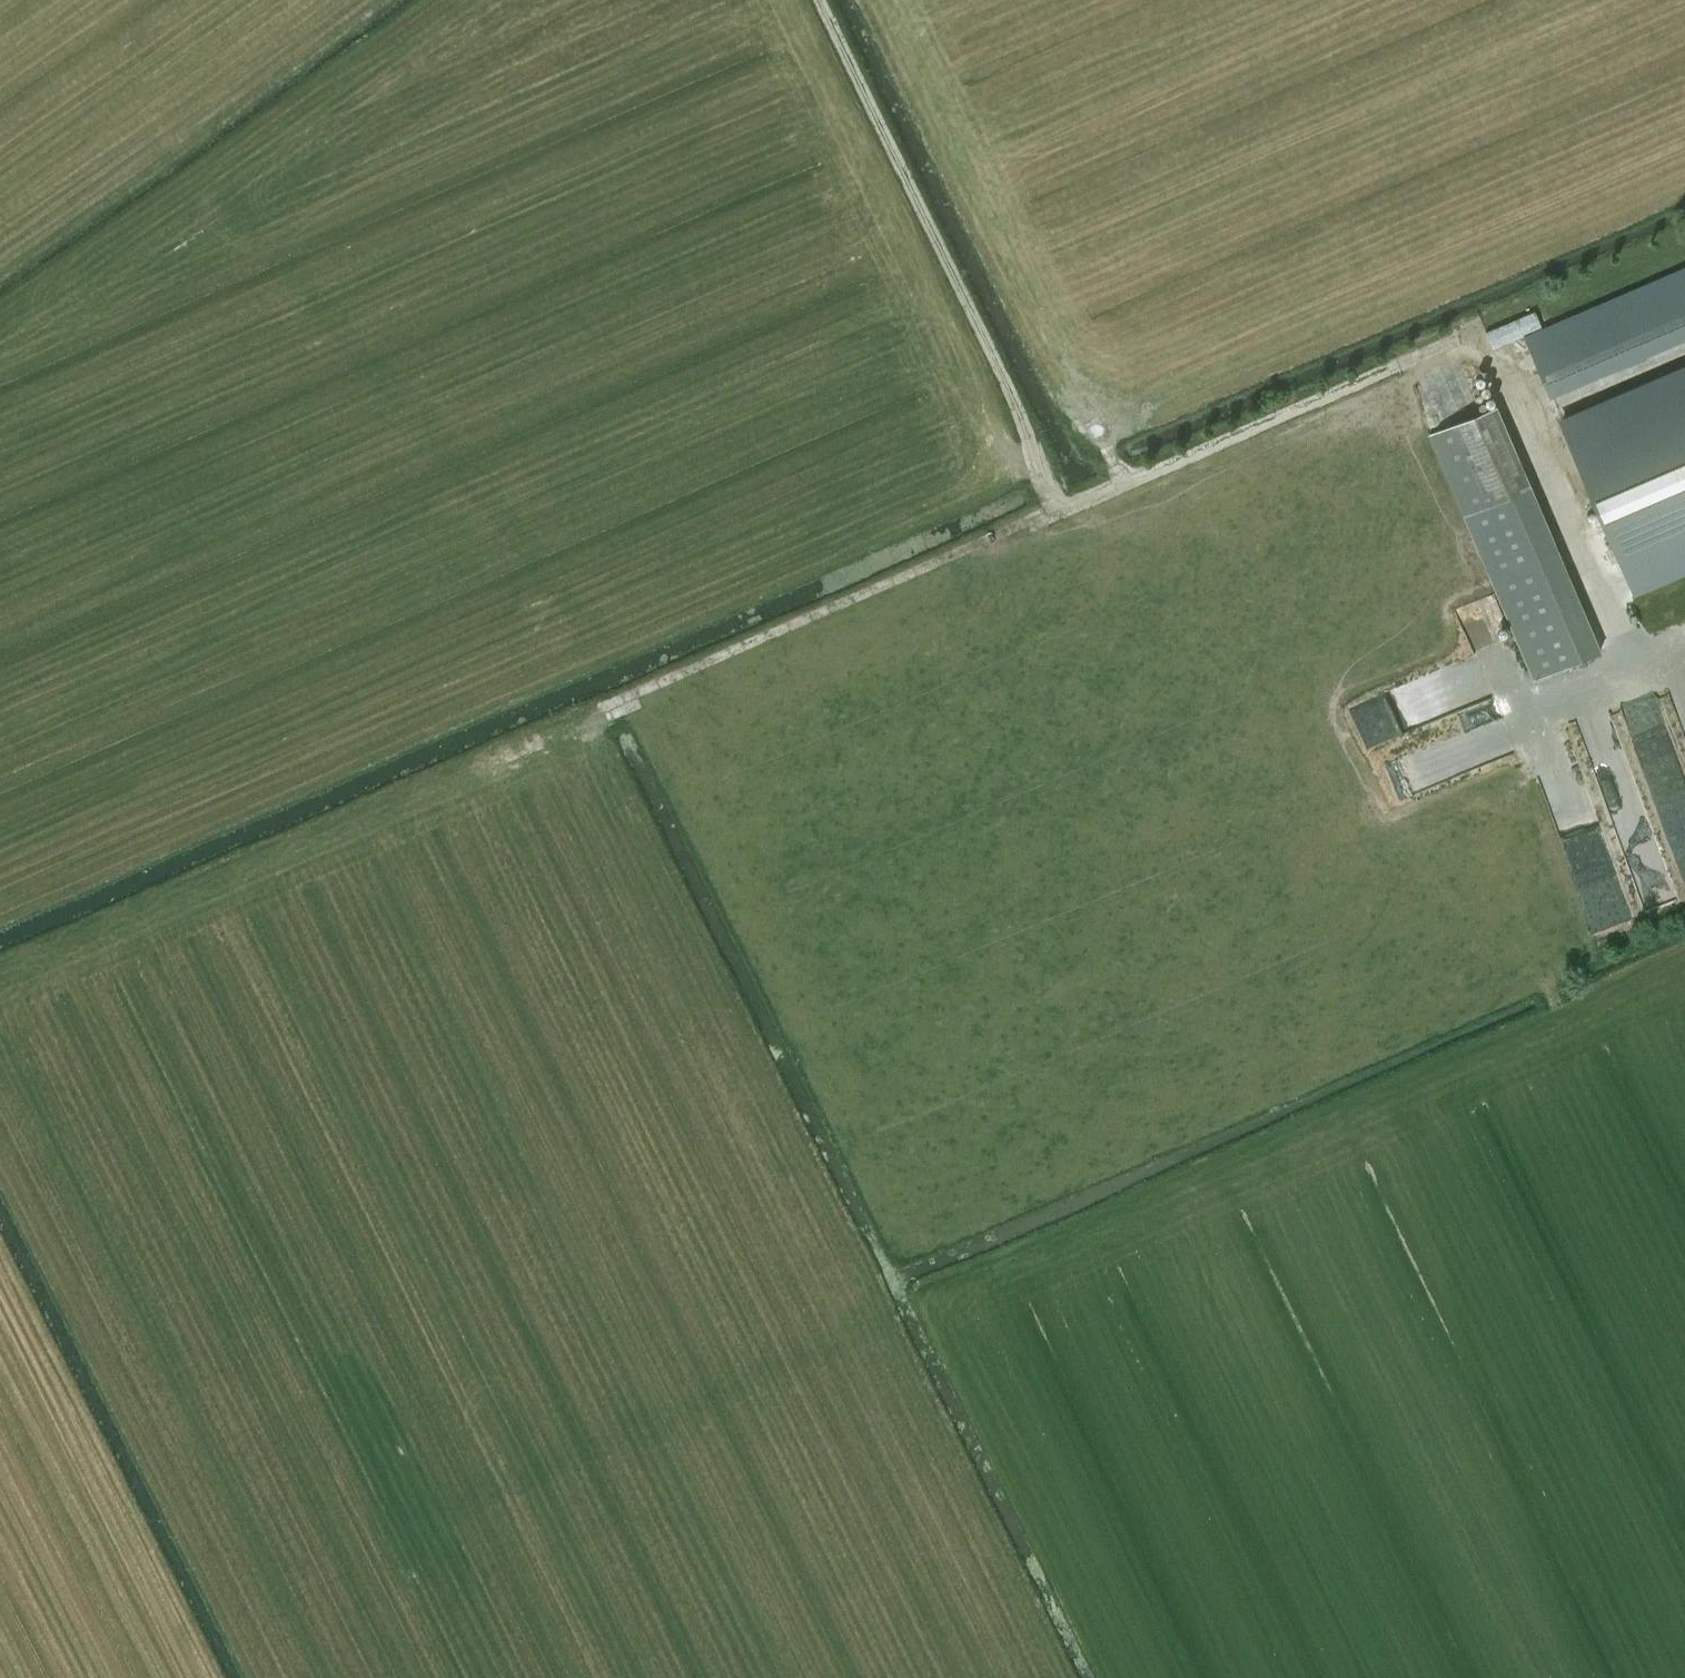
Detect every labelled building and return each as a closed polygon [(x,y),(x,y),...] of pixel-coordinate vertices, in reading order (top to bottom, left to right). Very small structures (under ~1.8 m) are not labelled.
[(1684,338),(1684,266),(1542,327),(1535,310),(1486,331),(1493,349),(1525,335),(1550,396),(1684,338)] [(1497,405),(1434,430),(1502,604),(1502,577),(1509,574),(1492,574),(1521,563),(1516,551),(1522,551),(1534,546),(1535,548),(1534,669),(1537,676),(1543,676),(1606,652),(1538,477),(1533,479),(1505,406),(1497,405)] [(1352,705),(1366,747),(1398,737),(1384,695),(1352,705)] [(1665,712),(1651,695),(1610,707),(1621,744),(1606,749),(1617,762),(1610,768),(1608,766),(1602,771),(1592,774),(1603,788),(1617,784),(1625,794),(1618,800),(1637,824),(1646,817),(1653,842),(1660,850),(1649,858),(1658,869),(1639,885),(1669,876),(1668,873),(1684,868),(1684,778),(1665,712)] [(1438,783),(1432,764),(1423,767),(1420,756),(1392,764),(1400,794),(1438,783)]
